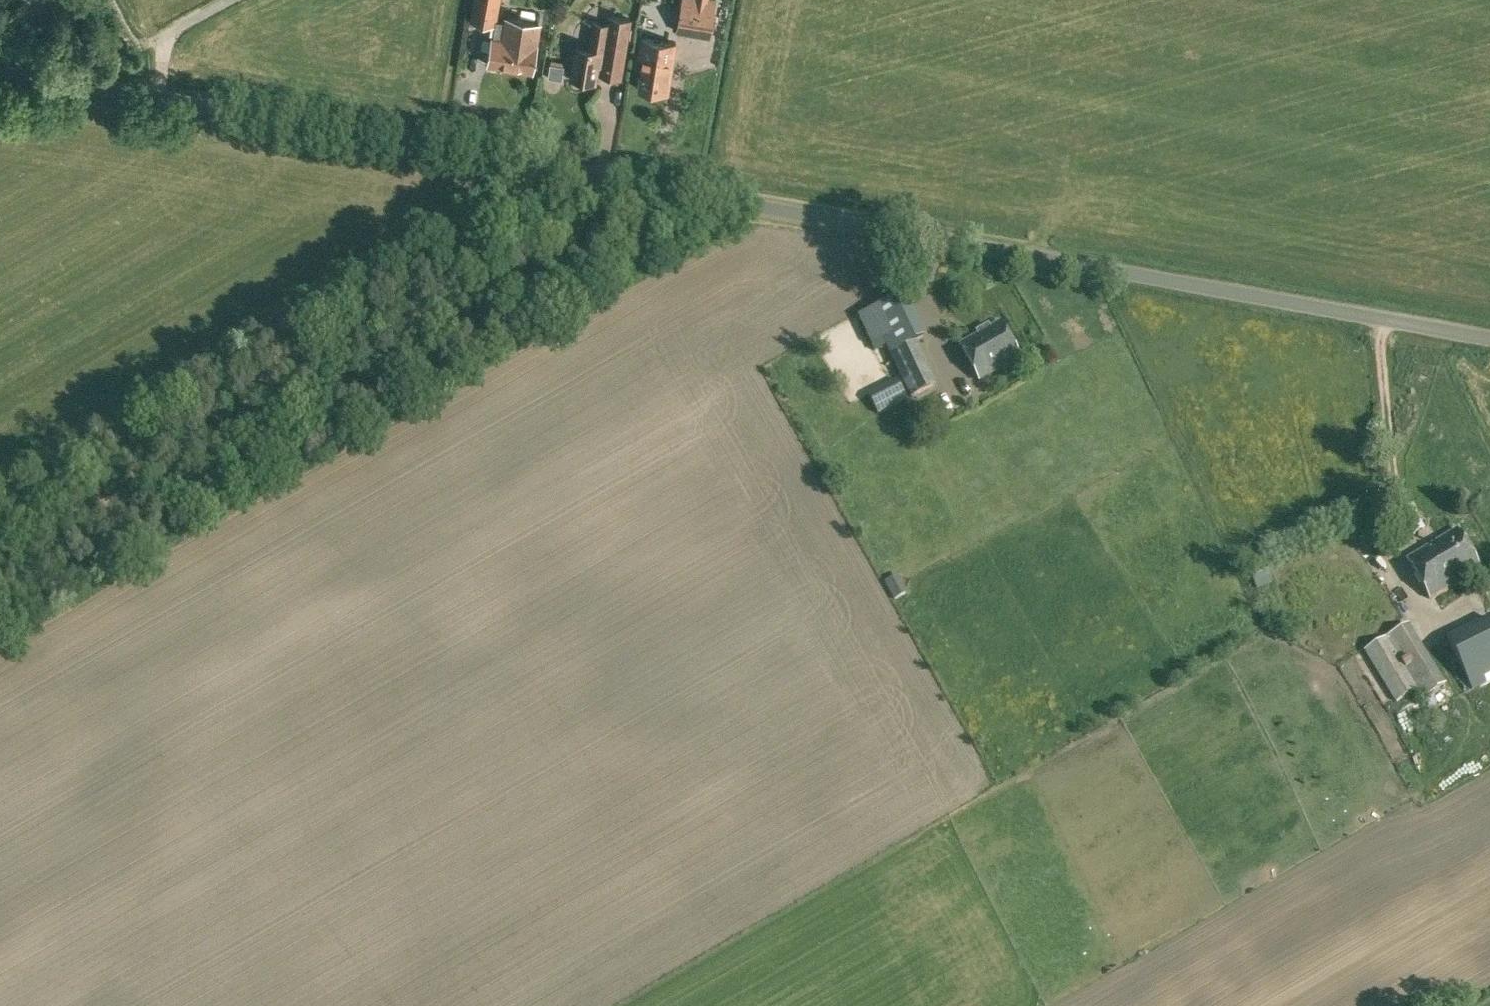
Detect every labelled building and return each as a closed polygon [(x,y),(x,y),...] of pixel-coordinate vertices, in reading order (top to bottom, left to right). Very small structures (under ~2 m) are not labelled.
[(499,0),(474,0),(472,8),(497,13),(499,0)] [(710,37),(715,10),(680,4),(675,31),(710,37)] [(622,79),(633,19),(607,14),(605,22),(594,20),(589,48),(575,45),(569,76),(594,80),(595,74),(622,79)] [(538,22),(505,17),(505,21),(495,19),(488,63),(530,70),(538,22)] [(667,93),(675,43),(641,37),(638,57),(642,58),(637,88),(667,93)] [(937,385),(915,341),(926,336),(904,295),(869,310),(889,354),(890,354),(911,397),(937,385)] [(1020,357),(1000,322),(990,327),(988,324),(975,331),(977,334),(959,345),(979,380),(1020,357)] [(878,415),(907,399),(897,379),(867,394),(878,415)] [(1412,536),(1425,529),(1416,512),(1403,520),(1412,536)] [(1430,598),(1480,568),(1457,529),(1406,559),(1430,598)] [(1257,589),(1272,583),(1262,561),(1248,566),(1257,589)] [(1489,682),(1489,617),(1446,639),(1472,691),(1489,682)] [(1421,699),(1445,684),(1408,623),(1364,651),(1396,702),(1415,690),(1421,699)]
